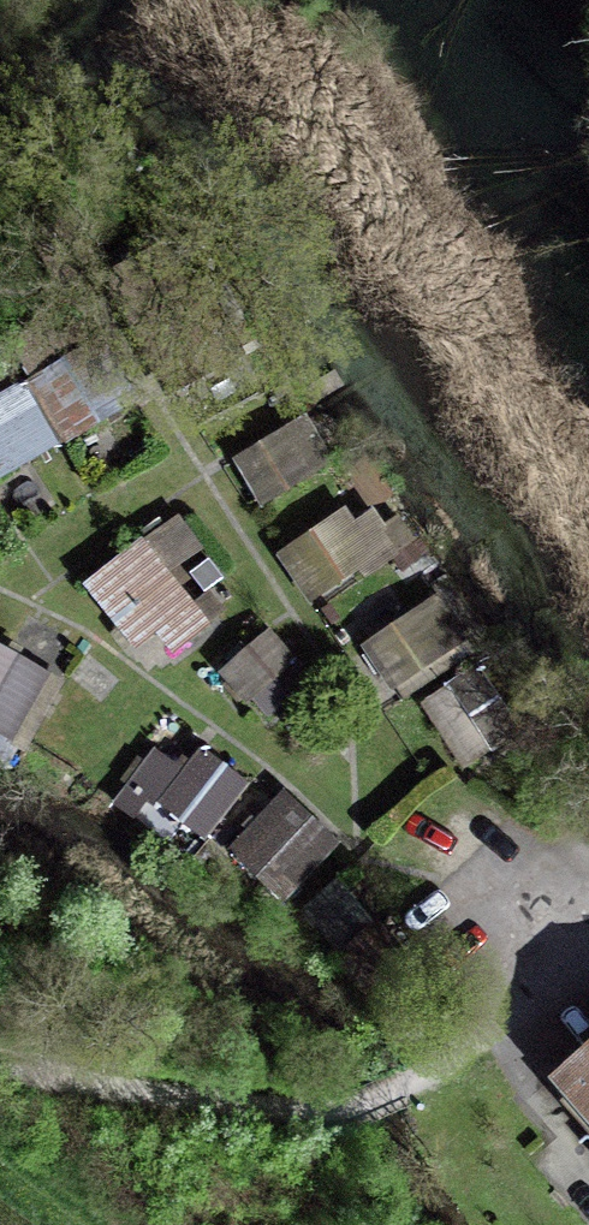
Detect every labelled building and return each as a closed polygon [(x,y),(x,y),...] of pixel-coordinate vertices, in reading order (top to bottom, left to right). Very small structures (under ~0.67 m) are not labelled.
[(97,345),(31,383),(63,437),(128,399),(97,345)] [(52,441),(20,387),(0,399),(0,471),(52,441)] [(305,420),(238,457),(261,498),(328,461),(305,420)] [(311,597),(360,565),(366,573),(392,555),(367,517),(354,525),(345,512),(282,553),(311,597)] [(201,548),(178,517),(148,538),(172,570),(201,548)] [(141,545),(112,568),(93,584),(137,640),(157,624),(174,646),(203,623),(141,545)] [(363,644),(390,685),(464,638),(438,596),(363,644)] [(310,675),(270,630),(225,670),(265,715),(310,675)] [(0,651),(0,748),(41,672),(0,651)] [(476,672),(429,701),(466,762),(514,733),(476,672)] [(247,781),(202,748),(160,804),(204,837),(247,781)] [(155,751),(116,802),(141,820),(179,769),(155,751)] [(212,844),(227,856),(275,794),(260,783),(212,844)] [(233,850),(280,897),(333,844),(285,797),(233,850)] [(333,943),(369,915),(340,878),(304,907),(333,943)] [(377,925),(355,945),(406,1004),(429,985),(377,925)] [(569,1078),(580,1090),(566,1102),(588,1129),(588,1061),(569,1078)]
